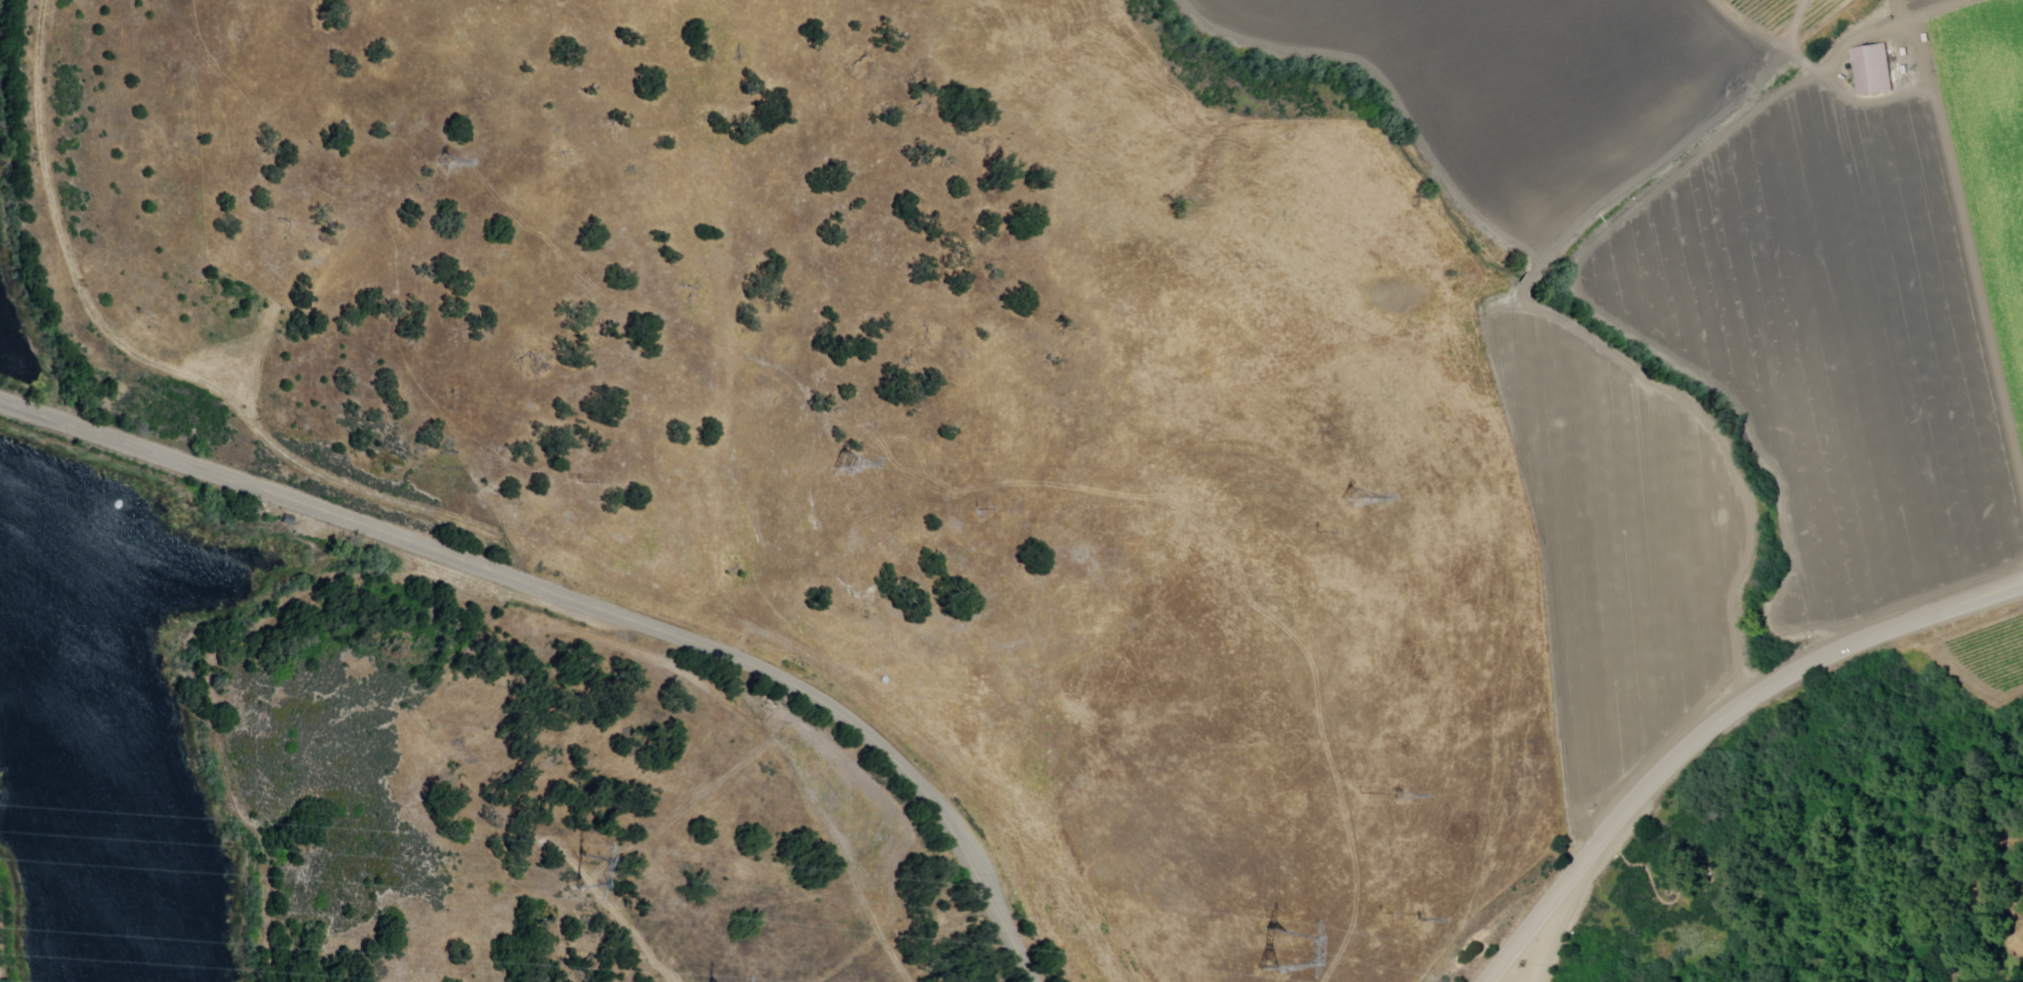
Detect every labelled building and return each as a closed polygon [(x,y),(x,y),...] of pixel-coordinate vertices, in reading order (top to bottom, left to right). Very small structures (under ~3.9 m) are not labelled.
[(1888,42),(1852,48),(1860,96),(1896,90),(1888,42)]
